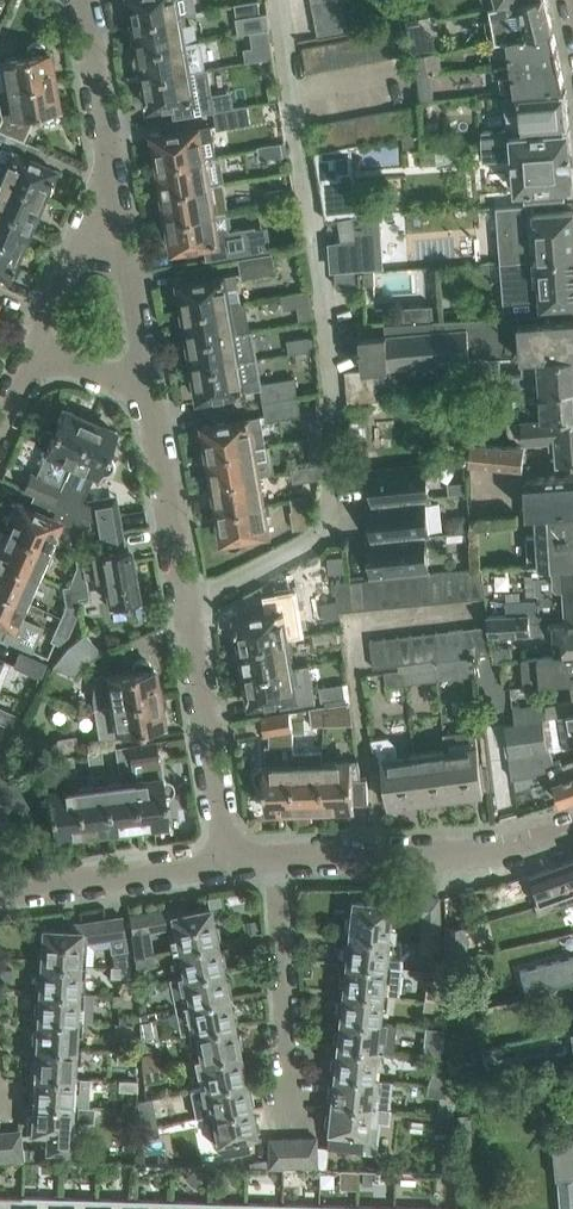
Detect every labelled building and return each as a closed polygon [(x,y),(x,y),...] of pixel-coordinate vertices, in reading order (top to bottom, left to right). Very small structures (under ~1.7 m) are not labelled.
[(131,7),(130,9),(132,18),(134,20),(134,22),(181,14),(178,0),(130,0),(131,7)] [(257,1),(257,0),(255,0),(235,3),(238,17),(259,14),(257,1)] [(343,0),(341,0),(311,6),(315,22),(346,16),(343,0)] [(483,6),(490,5),(491,9),(526,0),(482,0),(483,6)] [(547,0),(526,0),(491,9),(497,39),(497,42),(554,31),(547,0)] [(186,42),(181,14),(134,22),(136,34),(134,37),(136,46),(139,49),(139,50),(186,42)] [(349,32),(346,16),(315,22),(317,37),(318,38),(349,32)] [(419,26),(408,28),(413,56),(425,54),(419,26)] [(274,58),(269,28),(261,29),(251,30),(254,46),(256,60),(264,59),(274,58)] [(403,29),(391,32),(395,56),(407,54),(403,29)] [(559,58),(554,31),(497,42),(497,39),(493,40),(495,53),(491,54),(493,68),(559,58)] [(395,56),(391,32),(378,34),(382,58),(395,56)] [(382,58),(378,34),(365,36),(369,60),(382,58)] [(369,60),(365,36),(352,38),(356,63),(369,60)] [(356,63),(352,38),(339,41),(343,65),(356,63)] [(44,45),(43,44),(42,43),(41,41),(39,41),(38,40),(36,40),(35,40),(33,40),(31,41),(30,42),(28,44),(27,45),(27,47),(27,49),(28,54),(0,60),(0,61),(0,90),(5,89),(52,80),(49,68),(52,64),(50,55),(46,53),(46,51),(45,51),(44,45)] [(207,69),(202,40),(186,42),(139,50),(139,53),(137,55),(139,65),(142,68),(144,79),(190,71),(207,69)] [(343,65),(339,41),(326,43),(330,67),(343,65)] [(330,67),(326,43),(314,45),(318,69),(330,67)] [(318,69),(314,45),(301,47),(305,71),(318,69)] [(442,71),(438,51),(425,54),(413,56),(417,75),(442,71)] [(565,87),(559,58),(493,68),(494,77),(498,77),(501,93),(565,87)] [(207,69),(190,71),(144,79),(144,81),(142,84),(144,92),(147,95),(149,108),(172,104),(174,118),(214,111),(207,69)] [(0,90),(0,115),(1,119),(0,120),(0,129),(23,139),(31,121),(30,113),(39,112),(39,115),(40,117),(41,119),(42,120),(44,122),(46,122),(48,123),(50,122),(52,122),(53,121),(55,119),(56,117),(56,115),(56,113),(56,109),(57,109),(57,107),(59,103),(58,95),(54,93),(52,80),(5,89),(0,90)] [(277,86),(267,87),(269,102),(280,100),(277,86)] [(243,87),(220,88),(221,104),(244,103),(243,87)] [(505,96),(495,97),(497,130),(508,129),(569,124),(566,91),(505,96)] [(252,123),(249,106),(249,105),(214,111),(218,129),(252,123)] [(409,134),(405,109),(393,112),(397,136),(404,135),(409,134)] [(397,136),(393,112),(379,114),(384,138),(397,136)] [(384,138),(379,114),(367,116),(371,140),(384,138)] [(371,140),(367,116),(354,118),(358,142),(371,140)] [(358,142),(354,118),(341,120),(345,145),(347,144),(357,143),(358,142)] [(345,145),(341,120),(328,122),(332,147),(345,145)] [(332,147),(328,122),(315,125),(320,149),(332,147)] [(213,126),(154,136),(156,149),(154,152),(156,161),(158,163),(159,165),(217,155),(213,126)] [(41,195),(41,194),(45,192),(49,183),(47,180),(53,168),(53,167),(32,158),(38,145),(23,139),(0,129),(0,177),(41,195)] [(570,129),(510,133),(510,130),(483,132),(485,159),(513,156),(516,191),(526,190),(527,202),(527,204),(567,201),(565,187),(572,187),(572,166),(570,129)] [(425,135),(424,131),(409,134),(404,135),(405,149),(412,149),(425,147),(424,135),(425,135)] [(282,142),(259,146),(260,159),(284,155),(282,142)] [(332,149),(315,151),(326,220),(357,215),(354,181),(335,182),(332,149)] [(220,154),(217,155),(159,165),(161,178),(159,180),(161,190),(163,192),(163,193),(225,183),(220,154)] [(0,177),(0,208),(30,221),(34,211),(38,209),(42,201),(40,197),(41,195),(0,177)] [(230,211),(225,183),(163,193),(164,195),(162,198),(163,208),(166,210),(168,221),(227,212),(230,211)] [(289,200),(287,187),(266,191),(268,203),(289,200)] [(505,205),(508,261),(518,260),(572,257),(572,201),(567,201),(527,204),(505,205)] [(0,208),(0,239),(18,247),(22,245),(26,236),(24,234),(30,221),(0,208)] [(394,210),(351,216),(354,238),(358,270),(402,265),(394,210)] [(250,214),(251,226),(270,223),(269,211),(250,214)] [(169,224),(167,227),(168,236),(171,238),(173,250),(205,245),(208,259),(260,250),(256,228),(230,232),(229,227),(233,224),(231,215),(227,214),(227,212),(168,221),(169,224)] [(351,216),(337,218),(340,239),(354,238),(351,216)] [(7,275),(12,264),(15,262),(19,253),(17,249),(18,247),(0,239),(0,272),(7,275)] [(275,273),(271,254),(238,260),(242,278),(275,273)] [(503,295),(505,317),(521,316),(543,315),(542,307),(572,305),(572,257),(518,260),(508,261),(510,295),(503,295)] [(242,301),(237,274),(179,284),(181,297),(179,301),(180,309),(183,311),(184,313),(236,304),(236,303),(242,301)] [(307,305),(305,292),(281,296),(284,309),(307,305)] [(247,302),(236,304),(184,313),(186,325),(184,328),(185,338),(188,340),(189,342),(239,333),(251,331),(247,302)] [(405,305),(405,321),(434,320),(433,304),(405,305)] [(293,336),(315,337),(316,320),(294,319),(293,336)] [(488,325),(491,359),(522,356),(572,353),(572,319),(521,323),(488,325)] [(386,333),(361,335),(364,368),(391,366),(467,360),(473,360),(470,325),(386,333)] [(251,331),(239,333),(189,342),(189,343),(187,346),(189,356),(192,358),(194,370),(244,362),(260,359),(255,331),(251,331)] [(311,350),(310,338),(287,342),(289,354),(311,350)] [(519,374),(520,384),(524,383),(525,388),(572,385),(572,353),(522,356),(524,373),(519,374)] [(260,359),(244,362),(194,370),(194,372),(192,375),(194,384),(196,386),(199,398),(261,387),(260,382),(264,381),(260,359)] [(468,372),(467,360),(391,366),(392,378),(468,372)] [(392,378),(391,366),(364,368),(346,370),(347,387),(348,402),(367,401),(375,400),(394,399),(393,382),(392,378)] [(260,382),(261,387),(264,402),(299,396),(296,376),(264,381),(260,382)] [(427,385),(397,380),(395,399),(424,403),(427,385)] [(525,388),(526,405),(520,406),(500,407),(499,403),(484,404),(485,422),(510,420),(572,415),(572,385),(525,388)] [(267,419),(301,413),(299,396),(264,402),(267,419)] [(368,416),(367,401),(348,402),(349,418),(368,416)] [(66,476),(90,420),(62,408),(52,431),(50,430),(48,429),(45,429),(43,430),(41,431),(40,432),(39,433),(38,434),(38,435),(38,436),(37,438),(37,439),(37,441),(38,442),(39,444),(40,445),(41,447),(45,449),(44,451),(58,457),(55,464),(52,463),(45,479),(30,472),(22,489),(35,495),(35,494),(54,502),(65,476),(66,476)] [(510,420),(510,425),(510,428),(512,433),(514,436),(517,438),(525,440),(551,439),(553,458),(558,458),(558,461),(572,460),(572,415),(510,420)] [(262,417),(204,427),(206,439),(203,442),(205,452),(208,454),(208,455),(256,447),(253,431),(265,429),(262,417)] [(65,476),(54,502),(59,505),(60,503),(89,516),(91,518),(91,517),(89,500),(83,498),(94,473),(98,475),(99,472),(103,473),(106,473),(109,472),(112,470),(114,467),(115,464),(114,460),(113,457),(110,455),(107,454),(113,442),(117,432),(90,420),(66,476),(65,476)] [(314,451),(314,438),(289,442),(292,454),(314,451)] [(523,466),(526,444),(473,439),(471,461),(523,466)] [(268,445),(256,447),(208,455),(210,468),(208,471),(209,480),(213,482),(213,484),(258,477),(255,458),(270,456),(268,445)] [(369,470),(372,505),(425,502),(429,501),(426,465),(369,470)] [(315,467),(291,471),(293,484),(313,481),(315,467)] [(526,478),(527,492),(528,517),(540,516),(572,513),(572,475),(526,478)] [(101,478),(102,504),(120,503),(120,477),(101,478)] [(263,505),(258,477),(213,484),(215,496),(212,500),(214,507),(217,509),(218,512),(263,505)] [(467,482),(448,483),(448,494),(467,493),(467,482)] [(93,535),(91,518),(89,516),(60,503),(59,505),(54,502),(35,494),(35,495),(29,508),(16,502),(12,513),(8,515),(4,524),(5,528),(5,529),(51,549),(58,534),(59,534),(71,530),(85,535),(88,551),(82,552),(83,557),(97,554),(93,535)] [(311,519),(312,496),(291,500),(295,522),(311,519)] [(429,537),(425,502),(372,505),(368,505),(371,541),(424,537),(429,537)] [(267,534),(263,505),(218,512),(223,541),(224,540),(224,541),(225,543),(225,545),(227,547),(228,549),(230,549),(232,550),(235,550),(237,550),(239,549),(241,547),(242,546),(243,544),(243,542),(243,541),(243,540),(243,539),(243,537),(267,534)] [(121,530),(118,513),(91,517),(91,518),(93,535),(121,530)] [(540,516),(541,534),(530,534),(532,565),(533,565),(563,563),(572,562),(572,513),(540,516)] [(465,516),(452,517),(453,531),(465,530),(465,516)] [(51,549),(5,529),(4,530),(0,532),(0,533),(0,558),(39,575),(51,549)] [(124,548),(121,530),(93,535),(97,554),(103,553),(102,552),(124,548)] [(468,536),(448,538),(448,544),(468,543),(468,536)] [(428,572),(424,537),(371,541),(367,541),(371,578),(428,572)] [(128,547),(124,548),(102,552),(103,553),(97,554),(83,557),(83,562),(78,563),(75,571),(79,573),(74,585),(75,585),(78,605),(80,604),(80,600),(90,598),(87,577),(97,575),(98,582),(105,581),(109,604),(137,600),(136,597),(138,593),(137,585),(134,583),(133,576),(135,573),(134,564),(130,562),(128,547)] [(39,575),(0,558),(0,589),(28,601),(39,575)] [(563,563),(533,565),(534,576),(535,575),(536,593),(539,593),(539,598),(507,600),(508,613),(531,612),(531,623),(542,622),(542,617),(566,615),(566,616),(572,616),(572,562),(563,563)] [(486,596),(484,569),(467,571),(470,597),(486,596)] [(79,573),(75,571),(70,584),(63,585),(66,605),(66,608),(74,606),(74,605),(78,605),(75,585),(74,585),(79,573)] [(470,597),(467,571),(454,572),(457,599),(470,597)] [(457,599),(454,572),(441,574),(443,600),(457,599)] [(443,600),(441,574),(428,575),(430,601),(443,600)] [(430,601),(428,575),(414,576),(417,603),(430,601)] [(417,603),(414,576),(401,578),(404,604),(417,603)] [(404,604),(401,578),(388,579),(391,605),(404,604)] [(391,605),(388,579),(375,580),(377,607),(391,605)] [(377,607),(375,580),(366,581),(362,582),(364,608),(377,607)] [(364,608),(362,582),(351,583),(348,583),(351,609),(364,608)] [(351,609),(348,583),(337,584),(340,611),(351,609)] [(0,589),(0,622),(8,625),(3,636),(33,650),(44,625),(31,618),(22,614),(28,601),(0,589)] [(265,614),(235,618),(238,631),(236,634),(237,643),(240,646),(241,647),(291,638),(289,621),(297,620),(295,608),(298,607),(295,590),(262,596),(265,614)] [(77,617),(74,606),(66,608),(66,605),(55,630),(68,636),(69,635),(77,617)] [(508,613),(488,614),(489,624),(490,624),(491,634),(548,632),(547,622),(542,622),(531,623),(531,612),(508,613)] [(554,622),(556,657),(572,656),(572,621),(554,622)] [(492,647),(491,634),(490,624),(489,624),(475,626),(478,655),(493,653),(492,647)] [(478,655),(475,626),(462,627),(466,656),(478,655)] [(466,656),(462,627),(449,629),(453,658),(455,657),(466,656)] [(337,628),(313,632),(315,646),(339,642),(337,628)] [(453,658),(449,629),(436,630),(439,659),(453,658)] [(68,636),(55,630),(51,639),(59,643),(68,636)] [(439,659),(436,630),(423,632),(426,661),(435,660),(439,659)] [(103,650),(85,632),(68,646),(63,653),(82,667),(103,650)] [(426,661),(423,632),(409,634),(413,662),(426,661)] [(413,662),(409,634),(397,635),(400,664),(404,663),(413,662)] [(400,664),(397,635),(384,637),(387,666),(399,664),(400,664)] [(387,666),(384,637),(371,639),(374,667),(387,666)] [(245,676),(296,667),(291,638),(241,647),(242,659),(240,663),(242,671),(245,674),(245,676)] [(492,647),(493,653),(494,660),(512,658),(510,645),(492,647)] [(82,667),(63,653),(53,665),(74,674),(82,667)] [(523,660),(525,684),(572,680),(572,682),(572,656),(556,657),(523,660)] [(453,658),(439,659),(435,660),(437,679),(457,676),(455,657),(453,658)] [(150,667),(150,664),(149,663),(148,661),(147,660),(146,659),(144,658),(142,658),(141,658),(139,658),(137,658),(135,659),(133,661),(132,662),(132,663),(131,665),(131,667),(131,671),(107,675),(100,672),(97,680),(95,687),(94,692),(93,699),(95,707),(157,697),(156,684),(157,680),(155,672),(152,669),(152,667),(150,667)] [(0,659),(0,672),(6,674),(10,663),(0,659)] [(426,661),(413,662),(404,663),(406,683),(437,679),(435,660),(426,661)] [(404,663),(400,664),(399,664),(400,669),(385,671),(387,685),(406,683),(404,663)] [(299,681),(296,667),(245,676),(245,678),(243,681),(245,689),(249,692),(251,705),(301,697),(301,696),(309,694),(307,680),(299,681)] [(517,698),(517,667),(500,667),(501,698),(517,698)] [(344,682),(320,686),(322,700),(346,696),(344,682)] [(548,699),(549,712),(548,714),(572,711),(572,695),(548,699)] [(158,698),(157,697),(95,707),(100,737),(119,734),(118,732),(163,725),(161,712),(162,708),(160,699),(158,698)] [(329,713),(322,714),(324,724),(324,726),(353,725),(350,703),(327,704),(329,713)] [(329,713),(327,704),(310,707),(313,726),(324,724),(322,714),(329,713)] [(21,715),(0,705),(0,722),(15,728),(21,715)] [(528,706),(513,707),(514,718),(528,716),(528,706)] [(548,714),(545,717),(550,749),(551,748),(568,746),(572,753),(572,711),(548,714)] [(291,712),(261,717),(264,736),(287,732),(287,737),(294,737),(294,729),(291,712)] [(506,722),(511,754),(550,749),(545,717),(545,716),(506,722)] [(475,729),(443,733),(445,747),(452,797),(484,793),(475,729)] [(58,739),(51,753),(79,748),(77,735),(58,739)] [(420,801),(414,751),(399,753),(398,744),(390,736),(372,739),(378,760),(383,759),(389,805),(420,801)] [(155,741),(122,747),(123,752),(129,752),(131,768),(133,768),(133,764),(140,763),(140,768),(148,767),(147,762),(158,760),(155,741)] [(123,752),(122,747),(116,747),(119,770),(131,768),(129,752),(123,752)] [(452,797),(445,747),(414,751),(420,801),(452,797)] [(102,748),(88,751),(91,774),(105,772),(102,748)] [(557,763),(551,748),(550,749),(511,754),(510,754),(513,777),(537,774),(537,772),(550,768),(554,780),(553,781),(561,804),(572,800),(572,758),(557,763)] [(74,753),(59,756),(61,777),(77,775),(74,753)] [(354,806),(352,778),(362,777),(359,761),(351,761),(322,762),(324,807),(326,807),(329,810),(339,809),(341,807),(354,806)] [(324,807),(322,762),(293,763),(295,808),(297,808),(300,811),(310,810),(312,808),(324,807)] [(295,808),(293,763),(263,765),(263,766),(259,767),(258,767),(256,768),(254,769),(253,771),(252,772),(252,774),(252,776),(252,778),(252,779),(253,781),(255,782),(256,783),(258,784),(260,784),(265,784),(266,810),(295,808)] [(9,769),(0,765),(0,790),(9,769)] [(23,776),(9,769),(0,790),(0,801),(11,805),(23,776)] [(166,778),(164,778),(162,778),(161,772),(132,776),(138,825),(167,821),(165,797),(168,796),(169,795),(171,795),(172,793),(173,792),(174,790),(174,788),(174,786),(174,785),(174,784),(173,783),(172,781),(171,780),(169,779),(168,778),(166,778)] [(36,781),(23,776),(11,805),(24,810),(36,781)] [(138,825),(132,776),(104,779),(110,828),(112,828),(115,830),(124,829),(126,827),(138,825)] [(110,828),(104,779),(76,783),(82,833),(84,832),(87,834),(95,833),(98,830),(110,828)] [(82,833),(76,783),(47,787),(51,816),(47,816),(45,817),(42,819),(41,820),(40,822),(39,824),(39,825),(39,826),(40,828),(40,830),(41,831),(42,832),(43,833),(44,834),(46,835),(48,835),(50,835),(52,835),(52,836),(82,833)] [(514,880),(519,899),(501,904),(504,916),(527,909),(527,907),(535,904),(572,891),(572,860),(514,880)] [(535,904),(537,913),(572,901),(572,891),(535,904)] [(234,892),(222,894),(223,903),(236,901),(234,892)] [(439,944),(437,898),(390,897),(389,904),(351,900),(349,920),(346,921),(345,931),(348,933),(348,935),(393,939),(395,928),(421,927),(422,942),(439,944)] [(171,908),(129,915),(134,945),(136,956),(153,953),(154,952),(152,943),(150,931),(173,928),(175,937),(172,937),(174,949),(217,941),(217,939),(220,937),(218,927),(213,927),(210,907),(172,913),(171,908)] [(38,948),(37,958),(41,959),(41,962),(86,964),(92,965),(93,948),(111,946),(112,951),(117,950),(118,965),(118,966),(130,967),(129,961),(122,916),(80,923),(81,930),(42,928),(41,947),(38,948)] [(466,924),(450,924),(446,924),(445,924),(446,957),(448,957),(467,957),(466,924)] [(343,948),(342,959),(345,960),(345,963),(390,967),(403,969),(402,940),(393,939),(348,935),(346,947),(343,948)] [(174,976),(170,977),(170,979),(179,977),(222,968),(221,966),(225,964),(224,954),(219,953),(217,941),(174,949),(176,960),(171,961),(174,976)] [(439,953),(439,944),(422,942),(422,953),(439,953)] [(153,953),(136,956),(137,967),(155,963),(153,953)] [(521,975),(526,993),(571,981),(572,981),(572,961),(564,964),(521,975)] [(86,977),(86,964),(41,962),(40,974),(36,975),(35,985),(39,987),(39,990),(84,992),(84,991),(81,991),(81,976),(86,977)] [(403,969),(390,967),(345,963),(344,973),(339,975),(338,984),(342,986),(342,991),(388,995),(400,996),(403,969)] [(130,977),(130,967),(118,966),(118,965),(112,964),(111,975),(130,977)] [(179,977),(170,979),(175,1005),(185,1004),(185,1003),(188,1002),(188,1003),(227,995),(226,992),(230,990),(228,979),(223,980),(222,968),(179,977)] [(442,982),(441,971),(424,969),(423,980),(442,982)] [(155,981),(138,984),(138,995),(157,991),(155,981)] [(34,1004),(34,1013),(38,1015),(38,1019),(83,1022),(92,1022),(93,993),(84,992),(39,990),(39,1002),(34,1004)] [(386,1007),(388,995),(342,991),(341,1001),(337,1002),(336,1012),(339,1014),(339,1018),(385,1023),(385,1021),(381,1021),(382,1007),(386,1007)] [(132,1005),(131,994),(114,993),(113,1004),(132,1005)] [(185,1004),(175,1005),(181,1033),(190,1031),(194,1030),(233,1022),(232,1019),(236,1017),(234,1007),(229,1006),(227,995),(188,1003),(188,1002),(185,1003),(185,1004)] [(443,1010),(443,1001),(425,999),(424,1008),(443,1010)] [(157,1009),(140,1013),(141,1024),(160,1019),(157,1009)] [(397,1024),(385,1023),(339,1018),(338,1029),(334,1030),(333,1040),(337,1043),(336,1046),(382,1051),(394,1052),(397,1024)] [(78,1033),(82,1033),(83,1022),(38,1019),(37,1030),(33,1031),(32,1041),(37,1043),(36,1048),(82,1050),(82,1047),(78,1047),(78,1033)] [(134,1034),(134,1022),(115,1021),(115,1032),(134,1034)] [(235,1034),(233,1022),(194,1030),(190,1031),(193,1045),(197,1044),(200,1058),(238,1051),(238,1047),(241,1045),(239,1034),(235,1034)] [(444,1039),(444,1028),(426,1026),(425,1037),(444,1039)] [(159,1038),(142,1041),(142,1052),(162,1048),(159,1038)] [(379,1078),(382,1051),(336,1046),(335,1058),(331,1059),(330,1069),(334,1071),(334,1074),(379,1079),(379,1078)] [(81,1061),(82,1050),(36,1048),(36,1058),(32,1059),(31,1070),(35,1072),(35,1075),(80,1077),(80,1075),(76,1075),(77,1061),(81,1061)] [(136,1051),(118,1050),(117,1061),(137,1062),(136,1051)] [(200,1058),(194,1060),(200,1088),(206,1087),(244,1079),(244,1075),(247,1073),(245,1062),(240,1061),(238,1051),(200,1058)] [(162,1065),(143,1069),(143,1081),(164,1077),(162,1065)] [(446,1086),(445,1067),(433,1068),(428,1083),(428,1084),(446,1086)] [(390,1107),(393,1080),(379,1078),(379,1079),(334,1074),(333,1085),(329,1086),(328,1097),(331,1099),(331,1102),(376,1107),(376,1106),(390,1107)] [(30,1087),(30,1098),(34,1100),(34,1103),(74,1105),(74,1104),(87,1105),(89,1078),(80,1077),(35,1075),(35,1087),(30,1087)] [(139,1090),(138,1079),(120,1078),(119,1089),(139,1090)] [(200,1088),(191,1090),(197,1118),(211,1115),(250,1107),(249,1103),(253,1101),(251,1090),(246,1090),(244,1079),(206,1087),(200,1088)] [(447,1096),(446,1086),(428,1084),(427,1094),(447,1096)] [(139,1107),(138,1107),(139,1123),(140,1123),(140,1129),(158,1126),(152,1097),(144,1098),(138,1099),(139,1107)] [(325,1114),(324,1125),(328,1128),(328,1132),(329,1132),(327,1146),(364,1150),(376,1151),(378,1120),(388,1121),(390,1107),(376,1106),(376,1107),(331,1102),(330,1113),(325,1114)] [(92,1118),(93,1106),(93,1105),(74,1104),(74,1105),(34,1103),(33,1114),(29,1116),(28,1127),(32,1128),(32,1133),(46,1134),(45,1149),(72,1150),(74,1117),(92,1118)] [(454,1104),(447,1103),(442,1103),(441,1113),(454,1115),(454,1104)] [(139,1123),(138,1107),(122,1106),(121,1122),(139,1123)] [(252,1117),(250,1107),(211,1115),(217,1143),(222,1143),(224,1155),(251,1150),(248,1135),(255,1134),(255,1131),(258,1128),(257,1118),(252,1117)] [(454,1120),(454,1115),(441,1113),(440,1122),(454,1125),(454,1120)] [(454,1120),(454,1125),(455,1146),(468,1145),(467,1119),(454,1120)] [(160,1134),(158,1126),(140,1129),(141,1138),(160,1134)] [(22,1158),(20,1130),(4,1131),(6,1158),(22,1158)] [(316,1155),(315,1136),(300,1137),(301,1166),(317,1166),(317,1155),(316,1155)] [(553,1138),(556,1177),(572,1175),(572,1136),(553,1138)] [(286,1166),(285,1137),(267,1137),(268,1165),(286,1166)] [(301,1166),(300,1137),(285,1137),(286,1166),(301,1166)] [(22,1196),(0,1196),(0,1208),(22,1208),(22,1196)] [(60,1197),(22,1196),(22,1208),(60,1208),(60,1197)] [(97,1198),(60,1197),(60,1208),(97,1208),(97,1198)] [(135,1199),(97,1198),(97,1208),(134,1208),(135,1199)] [(171,1200),(135,1199),(134,1208),(171,1208),(171,1200)] [(208,1202),(171,1200),(171,1208),(208,1208),(208,1202)]
